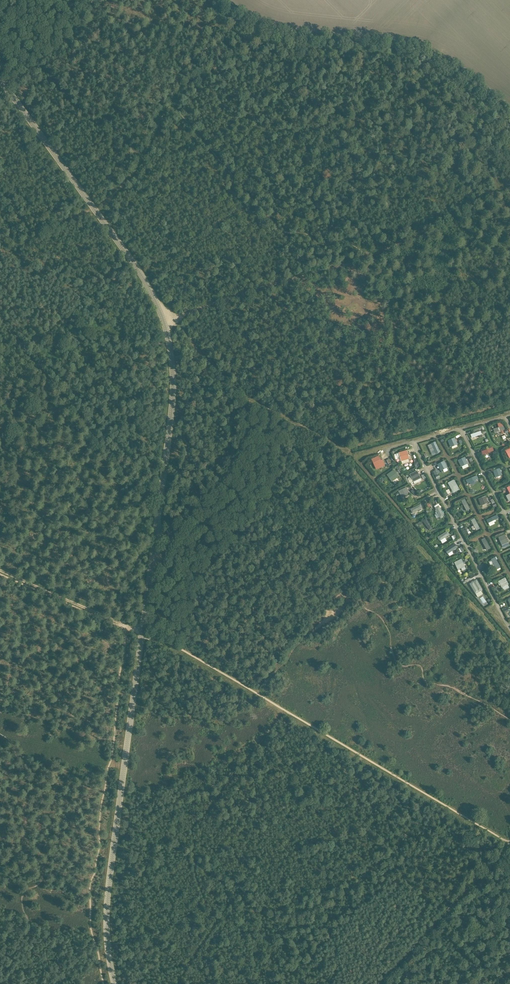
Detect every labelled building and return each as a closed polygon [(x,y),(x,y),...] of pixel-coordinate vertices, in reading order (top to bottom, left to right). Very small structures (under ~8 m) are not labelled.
[(458,447),(455,441),(448,444),(451,450),(458,447)] [(436,442),(430,445),(435,454),(441,451),(436,442)] [(372,460),(374,467),(381,465),(379,458),(372,460)] [(468,468),(463,459),(456,462),(461,472),(468,468)] [(447,469),(444,462),(437,465),(440,472),(447,469)] [(392,470),(385,476),(391,482),(397,477),(392,470)] [(504,475),(501,470),(492,474),(494,479),(504,475)] [(418,472),(409,476),(412,482),(420,479),(418,472)] [(478,483),(475,476),(465,480),(468,487),(478,483)] [(455,479),(450,482),(455,492),(460,490),(455,479)] [(488,504),(483,495),(476,499),(481,507),(488,504)] [(465,499),(460,502),(465,512),(470,510),(465,499)] [(422,505),(410,508),(412,514),(423,510),(422,505)] [(440,506),(435,509),(440,518),(445,516),(440,506)] [(499,523),(495,516),(486,520),(489,527),(499,523)] [(475,519),(470,521),(475,532),(480,529),(475,519)] [(448,533),(438,537),(440,542),(450,537),(448,533)] [(508,543),(505,537),(498,540),(501,546),(508,543)] [(486,539),(481,541),(486,551),(491,549),(486,539)] [(456,546),(444,551),(447,555),(458,550),(456,546)] [(495,558),(491,561),(496,571),(501,568),(495,558)] [(462,560),(454,564),(458,571),(466,567),(462,560)] [(482,588),(475,579),(470,583),(477,592),(482,588)] [(508,586),(505,580),(498,583),(501,589),(508,586)]
